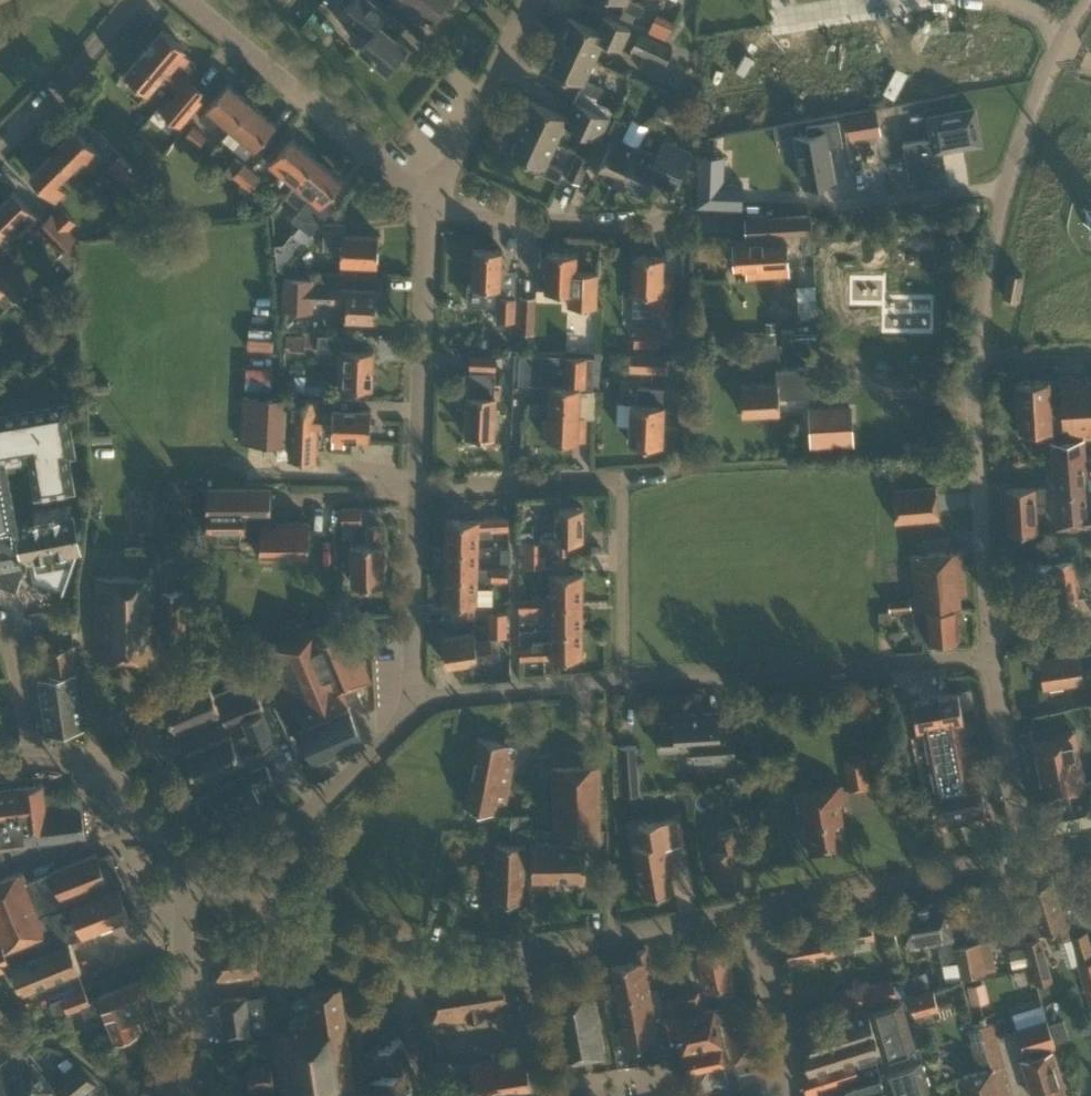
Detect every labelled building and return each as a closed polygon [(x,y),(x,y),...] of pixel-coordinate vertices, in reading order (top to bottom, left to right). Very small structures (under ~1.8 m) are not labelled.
[(407,45),(397,37),(407,23),(392,11),(389,14),(372,0),(352,0),(342,12),(370,34),(359,47),(386,69),(407,45)] [(444,0),(399,0),(424,20),(429,14),(431,16),(444,0)] [(625,2),(622,7),(639,15),(645,4),(636,0),(621,0),(625,2)] [(930,17),(959,10),(957,0),(927,0),(930,17)] [(655,14),(649,28),(666,35),(672,22),(655,14)] [(568,16),(556,40),(596,58),(605,39),(621,47),(630,27),(604,15),(597,29),(568,16)] [(158,106),(180,124),(206,95),(185,77),(197,63),(182,51),(185,47),(163,28),(125,72),(147,91),(149,89),(162,101),(158,106)] [(665,63),(674,46),(641,31),(632,48),(665,63)] [(596,58),(556,40),(545,64),(582,82),(580,87),(597,95),(602,84),(587,77),(596,58)] [(251,102),(228,82),(207,107),(208,108),(200,118),(209,126),(218,116),(231,127),(251,102)] [(674,121),(684,99),(666,90),(655,112),(674,121)] [(566,116),(530,99),(518,123),(558,142),(566,125),(599,140),(610,117),(603,113),(591,108),(574,100),(566,116)] [(595,99),(591,108),(603,113),(607,105),(595,99)] [(275,122),(251,102),(231,127),(244,138),(235,147),(245,155),(253,146),(254,147),(275,122)] [(932,136),(903,141),(909,175),(946,168),(943,149),(980,142),(974,107),(928,115),(932,136)] [(621,185),(640,146),(621,137),(628,121),(617,116),(609,133),(614,135),(597,173),(621,185)] [(808,132),(794,134),(802,183),(835,178),(830,145),(843,143),(838,117),(806,123),(808,132)] [(558,142),(518,123),(506,148),(544,166),(542,171),(559,179),(564,168),(548,161),(558,142)] [(192,125),(185,134),(198,145),(206,136),(192,125)] [(76,129),(53,152),(69,167),(82,155),(90,163),(101,153),(76,129)] [(292,137),(269,163),(294,184),(302,175),(317,158),(292,137)] [(691,150),(666,138),(658,154),(640,146),(621,185),(645,196),(653,177),(674,187),(691,150)] [(578,150),(566,174),(578,179),(589,156),(578,150)] [(69,167),(53,152),(30,175),(54,199),(64,189),(56,180),(69,167)] [(700,154),(698,205),(742,206),(743,182),(723,181),(724,155),(700,154)] [(128,168),(117,156),(109,165),(120,176),(128,168)] [(309,197),(291,217),(309,232),(335,202),(328,196),(342,180),(317,158),(302,175),(294,184),(309,197)] [(240,181),(251,167),(244,161),(232,175),(240,181)] [(251,167),(240,181),(249,189),(261,175),(251,167)] [(769,202),(801,201),(800,176),(768,177),(769,202)] [(0,204),(0,221),(7,229),(16,238),(29,225),(35,230),(38,226),(63,251),(76,238),(76,237),(77,237),(69,228),(76,220),(65,209),(57,217),(52,212),(44,220),(14,190),(0,204)] [(979,202),(968,203),(969,214),(980,213),(979,202)] [(769,215),(745,216),(746,237),(812,232),(811,213),(769,215)] [(7,306),(15,298),(30,283),(0,253),(16,238),(7,229),(0,221),(0,299),(7,306)] [(377,263),(378,235),(345,233),(345,222),(325,221),(323,249),(341,250),(340,261),(377,263)] [(820,248),(848,246),(846,225),(818,227),(820,248)] [(284,245),(275,246),(278,268),(282,269),(304,241),(294,232),(284,245)] [(787,238),(733,241),(734,267),(745,267),(745,276),(789,273),(787,238)] [(75,239),(60,256),(74,270),(75,270),(78,241),(76,239),(75,239)] [(501,249),(474,248),(472,283),(467,283),(467,303),(496,305),(495,318),(515,319),(516,295),(499,294),(501,249)] [(575,252),(546,251),(544,289),(568,290),(567,305),(596,306),(597,272),(575,271),(575,252)] [(634,254),(632,290),(646,291),(654,291),(653,310),(669,311),(670,277),(663,277),(663,256),(634,254)] [(802,254),(803,276),(819,275),(818,254),(802,254)] [(74,270),(63,282),(76,295),(75,270),(74,270)] [(1016,298),(1020,274),(1006,271),(1002,296),(1016,298)] [(283,275),(282,308),(312,310),(312,298),(317,299),(327,299),(346,300),(345,320),(375,322),(376,290),(328,288),(318,287),(318,291),(313,290),(313,277),(283,275)] [(851,279),(851,305),(883,305),(883,333),(933,333),(933,298),(885,298),(885,279),(851,279)] [(646,291),(646,310),(653,310),(654,291),(646,291)] [(820,295),(803,296),(804,314),(821,314),(820,295)] [(519,296),(518,332),(536,333),(537,296),(519,296)] [(775,332),(775,321),(765,321),(765,332),(775,332)] [(320,322),(319,331),(332,331),(332,323),(320,322)] [(634,326),(632,345),(660,346),(660,343),(661,327),(634,326)] [(286,349),(303,349),(303,331),(285,332),(286,349)] [(318,331),(317,347),(335,347),(340,348),(340,363),(345,363),(344,384),(372,385),(373,349),(362,348),(363,333),(351,333),(336,332),(318,331)] [(747,358),(780,354),(778,343),(777,343),(776,332),(744,336),(747,358)] [(473,350),(488,350),(488,335),(473,335),(473,350)] [(666,354),(639,353),(631,352),(630,369),(638,370),(665,371),(666,354)] [(518,379),(518,382),(550,384),(548,417),(539,417),(539,435),(547,435),(547,437),(579,439),(585,439),(586,415),(580,415),(581,389),(593,390),(595,356),(519,353),(518,379)] [(471,354),(470,367),(497,368),(498,355),(471,354)] [(776,369),(777,383),(741,385),(742,412),(780,410),(779,397),(810,395),(808,367),(776,369)] [(467,393),(465,433),(494,435),(496,394),(500,394),(500,382),(495,382),(496,371),(470,370),(469,393),(467,393)] [(1087,456),(1085,436),(1090,435),(1090,374),(1017,380),(1020,429),(1050,427),(1053,458),(1087,456)] [(631,402),(629,441),(662,443),(664,403),(663,403),(663,386),(638,385),(638,402),(631,402)] [(581,389),(580,415),(586,415),(595,415),(596,390),(593,390),(581,389)] [(242,395),(240,442),(289,444),(288,459),(315,460),(316,427),(332,427),(332,436),(333,436),(333,443),(344,444),(344,436),(370,437),(371,409),(362,408),(362,397),(338,395),(337,399),(242,395)] [(10,569),(22,573),(25,565),(28,564),(26,558),(31,558),(32,563),(35,578),(63,587),(62,590),(63,590),(78,547),(80,547),(73,512),(70,512),(68,504),(33,511),(35,519),(17,523),(15,514),(3,457),(31,452),(37,485),(36,486),(36,487),(71,480),(71,479),(69,479),(63,445),(69,444),(60,400),(62,400),(62,398),(0,410),(0,571),(10,569)] [(851,406),(809,408),(810,441),(853,439),(851,406)] [(1089,456),(1090,457),(1087,457),(1087,456),(1053,458),(1056,491),(1090,488),(1088,474),(1090,473),(1090,474),(1090,456),(1089,456)] [(936,486),(892,490),(895,522),(939,518),(936,486)] [(1005,489),(1008,532),(1038,531),(1037,501),(1045,501),(1045,486),(1005,489)] [(309,522),(266,522),(266,514),(271,514),(270,487),(205,488),(205,532),(246,532),(246,531),(259,531),(259,557),(309,557),(309,522)] [(1056,491),(1059,525),(1090,522),(1090,505),(1090,488),(1056,491)] [(189,504),(189,491),(173,492),(173,504),(189,504)] [(341,523),(361,522),(360,506),(341,507),(341,523)] [(555,506),(555,533),(541,533),(541,541),(526,541),(526,566),(543,566),(543,553),(547,553),(569,554),(569,539),(583,539),(583,506),(555,506)] [(446,518),(446,546),(478,547),(478,536),(493,536),(493,529),(508,528),(508,516),(478,517),(478,519),(446,518)] [(354,523),(343,524),(343,536),(354,536),(354,523)] [(532,523),(519,523),(519,536),(532,535),(532,523)] [(383,583),(383,543),(381,543),(381,524),(368,524),(368,543),(352,543),(353,583),(383,583)] [(1074,543),(1061,544),(1062,553),(1075,552),(1074,543)] [(446,546),(445,574),(477,575),(477,577),(483,577),(490,578),(490,579),(507,579),(507,575),(508,566),(490,566),(490,567),(477,567),(478,547),(446,546)] [(510,546),(500,546),(500,560),(510,560),(510,546)] [(967,594),(963,550),(911,554),(915,609),(913,609),(916,639),(958,636),(955,606),(960,606),(960,595),(967,594)] [(1036,606),(1077,600),(1072,559),(1060,561),(1059,552),(1048,554),(1049,562),(1031,564),(1036,606)] [(176,558),(160,558),(160,584),(163,584),(163,589),(159,589),(159,633),(184,633),(184,589),(174,589),(174,584),(176,584),(176,558)] [(550,597),(550,600),(582,601),(583,573),(565,573),(565,559),(553,559),(553,573),(550,573),(550,597)] [(445,574),(444,601),(462,602),(461,616),(474,617),(474,602),(477,602),(477,577),(477,575),(445,574)] [(157,578),(94,577),(94,661),(157,660),(157,578)] [(535,597),(520,597),(520,600),(520,610),(536,610),(536,608),(549,608),(549,628),(582,628),(582,601),(550,600),(550,597),(535,597)] [(910,599),(889,601),(890,610),(911,608),(910,599)] [(891,611),(879,611),(879,619),(891,619),(891,611)] [(490,612),(490,636),(506,635),(506,612),(490,612)] [(363,617),(348,623),(355,639),(370,633),(363,617)] [(317,625),(269,647),(289,692),(273,704),(301,764),(363,736),(350,707),(361,702),(354,685),(370,678),(361,657),(359,657),(343,619),(319,630),(317,625)] [(532,640),(532,646),(520,646),(521,660),(551,658),(552,656),(582,656),(582,628),(549,628),(549,640),(532,640)] [(474,633),(442,637),(446,665),(479,660),(478,658),(492,656),(490,644),(490,640),(480,641),(481,645),(476,646),(474,633)] [(47,732),(84,727),(75,670),(79,670),(75,643),(46,647),(50,675),(39,677),(47,732)] [(1039,659),(1043,687),(1084,681),(1090,680),(1090,651),(1039,659)] [(163,701),(176,731),(220,712),(225,724),(263,708),(253,683),(225,694),(223,689),(211,694),(206,683),(163,701)] [(962,722),(961,716),(962,716),(957,689),(911,699),(916,726),(917,725),(930,786),(929,786),(935,818),(985,809),(979,776),(973,778),(965,738),(970,737),(967,721),(962,722)] [(674,713),(674,722),(658,723),(659,749),(677,748),(677,747),(694,746),(695,759),(735,756),(733,729),(719,730),(718,711),(674,713)] [(185,754),(196,781),(243,761),(239,752),(253,746),(254,748),(275,740),(263,712),(242,721),(247,734),(234,740),(231,734),(185,754)] [(1029,729),(1045,802),(1048,801),(1053,829),(1090,821),(1090,790),(1087,791),(1085,779),(1074,729),(1052,734),(1050,724),(1029,729)] [(470,779),(465,806),(504,814),(509,788),(518,738),(506,736),(505,742),(478,737),(470,779)] [(637,745),(619,746),(622,793),(639,792),(637,745)] [(850,789),(869,786),(864,755),(844,759),(850,789)] [(554,843),(585,843),(600,843),(599,764),(552,766),(554,842),(554,843)] [(234,780),(196,800),(211,828),(256,803),(259,802),(251,786),(272,778),(267,765),(244,773),(234,780)] [(810,853),(847,847),(840,803),(846,802),(842,782),(793,791),(799,823),(805,822),(810,853)] [(43,783),(18,786),(18,787),(25,843),(86,835),(82,809),(68,811),(66,795),(61,791),(44,793),(43,784),(43,783)] [(0,789),(0,826),(3,846),(25,843),(18,787),(0,789)] [(524,870),(527,815),(511,814),(510,837),(514,838),(514,842),(495,841),(494,869),(486,868),(485,882),(493,882),(493,897),(523,899),(524,870)] [(642,843),(633,845),(641,894),(674,889),(667,846),(680,844),(675,818),(638,824),(642,843)] [(723,849),(711,851),(720,894),(745,889),(740,865),(750,863),(741,826),(719,831),(723,849)] [(554,843),(554,842),(532,843),(533,881),(549,880),(586,879),(585,843),(554,843)] [(59,905),(120,884),(108,852),(99,856),(98,853),(47,872),(59,905)] [(47,872),(27,880),(23,870),(0,879),(0,969),(10,965),(22,993),(81,970),(69,940),(56,906),(59,905),(47,872)] [(1026,887),(1033,910),(1024,912),(1032,938),(1024,940),(1037,983),(1053,978),(1039,931),(1066,923),(1053,879),(1026,887)] [(120,884),(59,905),(56,906),(69,940),(131,916),(120,889),(122,888),(120,884)] [(901,908),(898,908),(904,942),(924,938),(925,945),(939,942),(942,961),(945,979),(987,970),(996,969),(989,938),(981,939),(959,944),(957,932),(953,932),(947,900),(919,905),(918,899),(900,902),(901,908)] [(874,935),(871,915),(784,932),(790,962),(845,951),(843,941),(874,935)] [(514,934),(523,934),(522,919),(514,919),(514,934)] [(1067,923),(1060,925),(1064,938),(1071,936),(1067,923)] [(1071,936),(1078,962),(1090,958),(1090,945),(1087,931),(1071,936)] [(262,974),(256,939),(213,945),(218,980),(262,974)] [(727,943),(697,949),(704,986),(720,983),(723,1000),(737,997),(727,943)] [(646,949),(636,951),(638,960),(610,966),(613,979),(604,980),(608,997),(616,996),(649,989),(644,960),(648,959),(646,949)] [(1078,962),(1077,962),(1085,987),(1090,1000),(1090,1005),(1090,958),(1078,962)] [(509,963),(426,977),(435,1025),(517,1010),(509,963)] [(926,986),(922,972),(906,976),(910,990),(926,986)] [(84,988),(60,997),(66,1012),(80,1006),(84,1016),(103,1008),(116,1039),(136,1031),(134,1026),(159,1016),(151,996),(151,997),(143,977),(88,998),(84,988)] [(835,1010),(896,997),(893,980),(832,992),(835,1010)] [(605,1053),(592,982),(552,989),(565,1061),(580,1058),(581,1068),(593,1066),(591,1056),(605,1053)] [(981,983),(968,986),(973,1005),(985,1002),(981,983)] [(272,1028),(281,1095),(353,1095),(356,1095),(341,986),(308,991),(312,1023),(272,1028)] [(914,1014),(940,1008),(933,986),(908,993),(914,1012),(914,1014)] [(649,989),(616,996),(625,1046),(659,1039),(649,989)] [(665,996),(670,1017),(664,1018),(668,1036),(679,1033),(687,1071),(725,1063),(725,1061),(756,1054),(745,1001),(704,1010),(699,989),(665,996)] [(226,1036),(251,1032),(251,1031),(267,1029),(262,994),(246,997),(246,996),(221,1000),(226,1036)] [(60,997),(49,1001),(55,1016),(66,1012),(60,997)] [(882,1052),(887,1069),(881,1071),(889,1095),(935,1095),(934,1093),(932,1094),(920,1058),(919,1059),(899,997),(867,1007),(882,1052)] [(808,1067),(800,1070),(808,1095),(873,1076),(867,1057),(882,1052),(867,1007),(842,1015),(846,1026),(834,1030),(830,1018),(804,1027),(809,1041),(800,1043),(808,1067)] [(846,1026),(842,1015),(841,1015),(840,1010),(829,1012),(830,1018),(834,1030),(846,1026)] [(66,1012),(55,1016),(60,1028),(71,1023),(66,1012)] [(1024,1054),(1054,1045),(1046,1017),(1016,1026),(1024,1054)] [(25,1018),(15,1023),(22,1037),(32,1032),(25,1018)] [(1063,1020),(1052,1024),(1057,1041),(1069,1037),(1063,1020)] [(1012,1095),(992,1022),(973,1027),(978,1046),(985,1044),(992,1068),(963,1076),(968,1095),(1010,1095),(1012,1095)] [(416,1085),(420,1084),(400,1038),(377,1048),(387,1072),(371,1080),(378,1095),(421,1095),(416,1085)] [(8,1095),(41,1095),(52,1086),(31,1062),(18,1047),(0,1062),(0,1063),(13,1079),(1,1088),(8,1095)] [(1066,1095),(1053,1051),(1022,1060),(1033,1095),(1063,1095),(1066,1095)] [(526,1058),(496,1063),(496,1060),(468,1065),(474,1095),(480,1095),(531,1088),(526,1058)] [(430,1075),(450,1071),(449,1059),(428,1062),(430,1075)] [(1,1088),(13,1079),(0,1063),(0,1095),(8,1095),(1,1088)] [(246,1067),(249,1083),(250,1083),(252,1095),(281,1095),(274,1095),(272,1080),(273,1080),(271,1063),(246,1067)] [(55,1085),(65,1095),(77,1095),(94,1082),(79,1065),(55,1085)]
